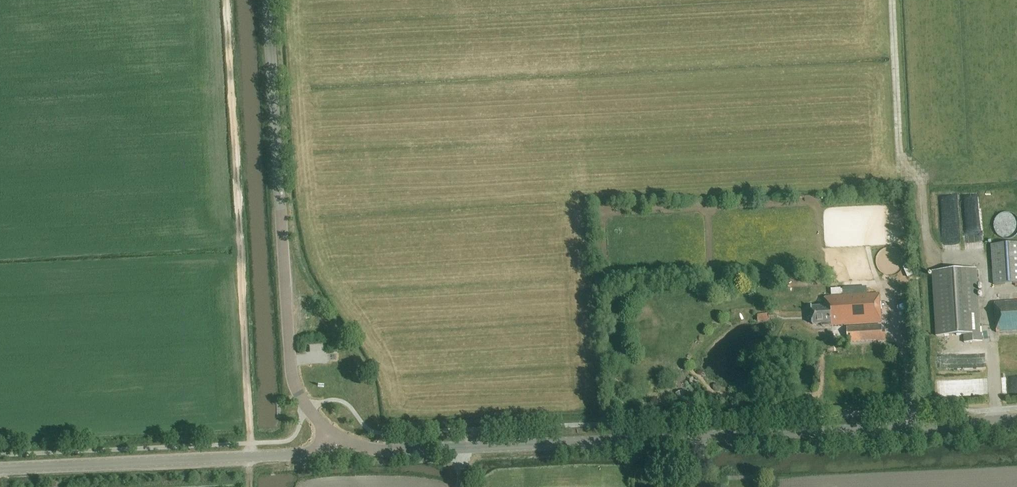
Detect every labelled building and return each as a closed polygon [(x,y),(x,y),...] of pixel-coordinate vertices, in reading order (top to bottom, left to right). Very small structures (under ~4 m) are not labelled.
[(944,208),(958,207),(957,192),(943,193),(944,208)] [(1005,240),(1007,240),(1010,239),(1013,238),(1016,236),(1016,234),(1016,218),(1015,216),(1013,214),(1010,213),(1007,213),(1004,213),(1001,214),(999,215),(997,217),(995,219),(994,222),(994,226),(994,230),(995,232),(997,235),(999,237),(1001,239),(1005,240)] [(992,245),(994,285),(1016,284),(1016,243),(992,245)] [(933,272),(933,273),(937,337),(964,335),(964,343),(982,342),(982,333),(980,334),(976,269),(933,272)] [(879,326),(847,327),(848,342),(886,340),(885,331),(885,329),(882,329),(881,323),(882,323),(880,294),(825,297),(825,306),(811,307),(812,325),(822,324),(822,327),(879,323),(879,326)] [(1016,332),(1016,302),(994,303),(996,333),(1016,332)] [(759,321),(770,321),(769,313),(759,313),(759,321)]
